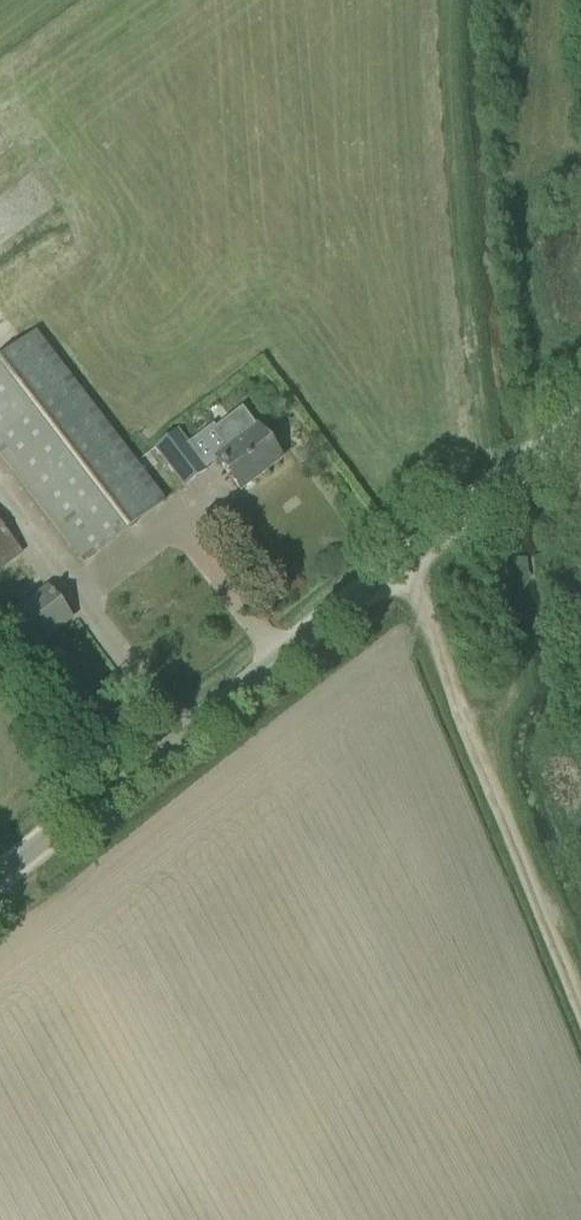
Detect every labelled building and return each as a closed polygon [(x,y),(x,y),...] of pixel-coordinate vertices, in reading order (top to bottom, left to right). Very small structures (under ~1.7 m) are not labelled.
[(67,543),(82,563),(164,501),(35,331),(0,357),(0,454),(67,543)] [(215,456),(225,470),(240,489),(280,459),(255,426),(215,456)] [(151,450),(167,468),(183,486),(208,464),(177,429),(151,450)] [(22,555),(0,526),(0,571),(22,555)] [(6,615),(8,617),(31,648),(70,619),(45,586),(6,615)]
